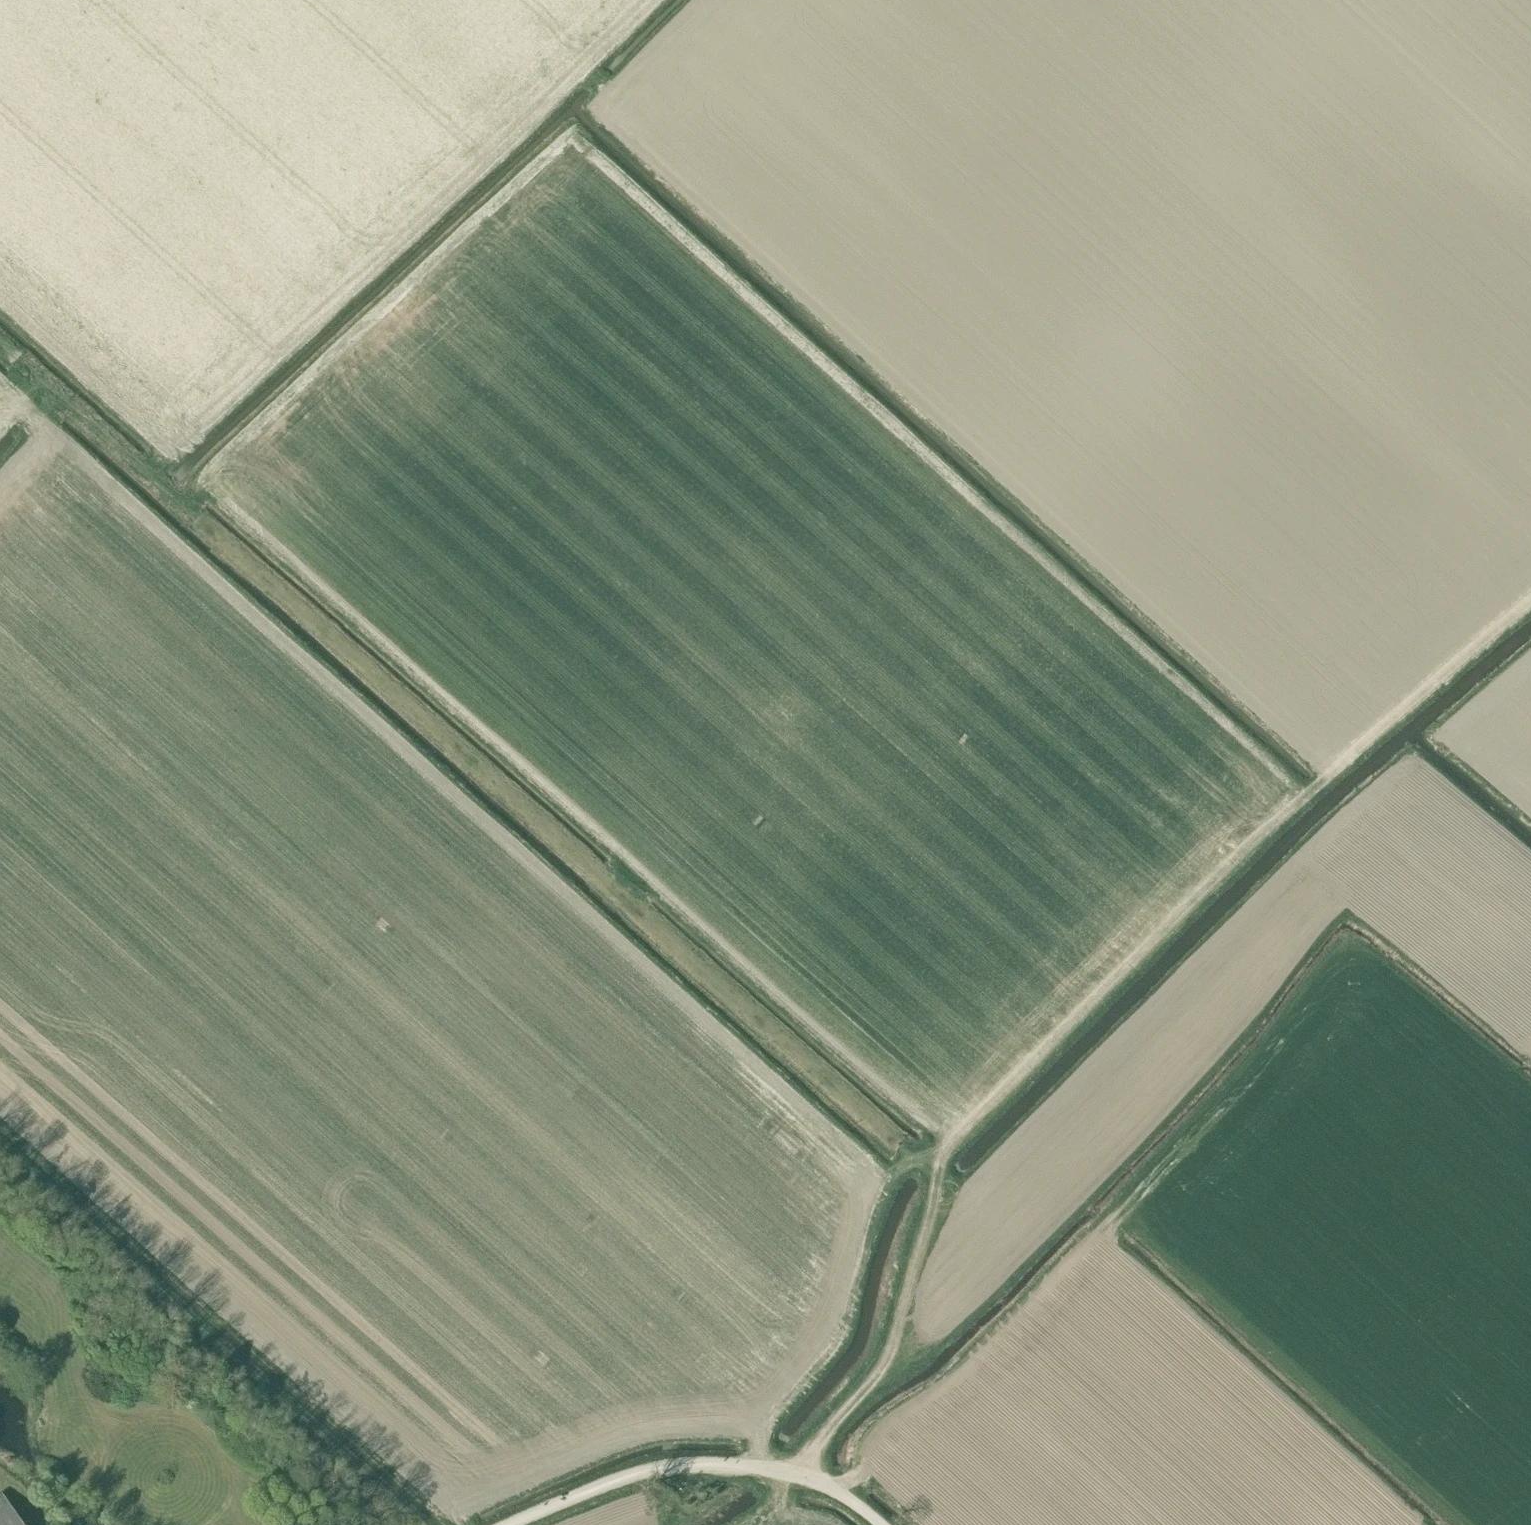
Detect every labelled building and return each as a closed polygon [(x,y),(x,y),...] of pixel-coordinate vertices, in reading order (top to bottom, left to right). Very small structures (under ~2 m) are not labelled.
[(3,1493),(0,1495),(0,1524),(23,1524),(3,1493)]
